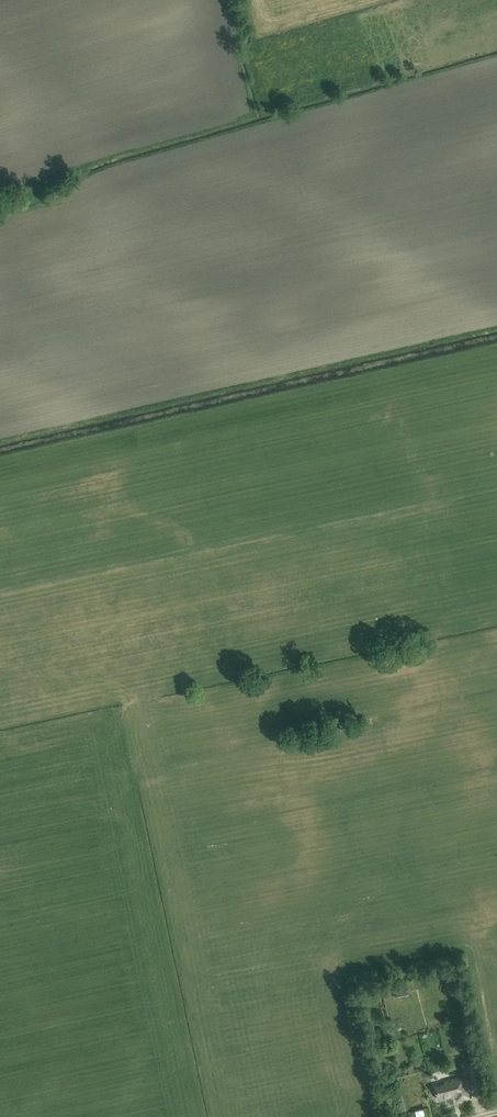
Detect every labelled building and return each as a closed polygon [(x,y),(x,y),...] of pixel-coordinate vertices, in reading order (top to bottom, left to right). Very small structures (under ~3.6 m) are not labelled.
[(397,998),(409,996),(407,987),(396,989),(397,998)] [(481,1078),(476,1062),(465,1064),(467,1070),(468,1070),(471,1081),(481,1078)] [(471,1098),(465,1077),(446,1082),(447,1084),(436,1087),(439,1099),(458,1094),(459,1101),(471,1098)]
